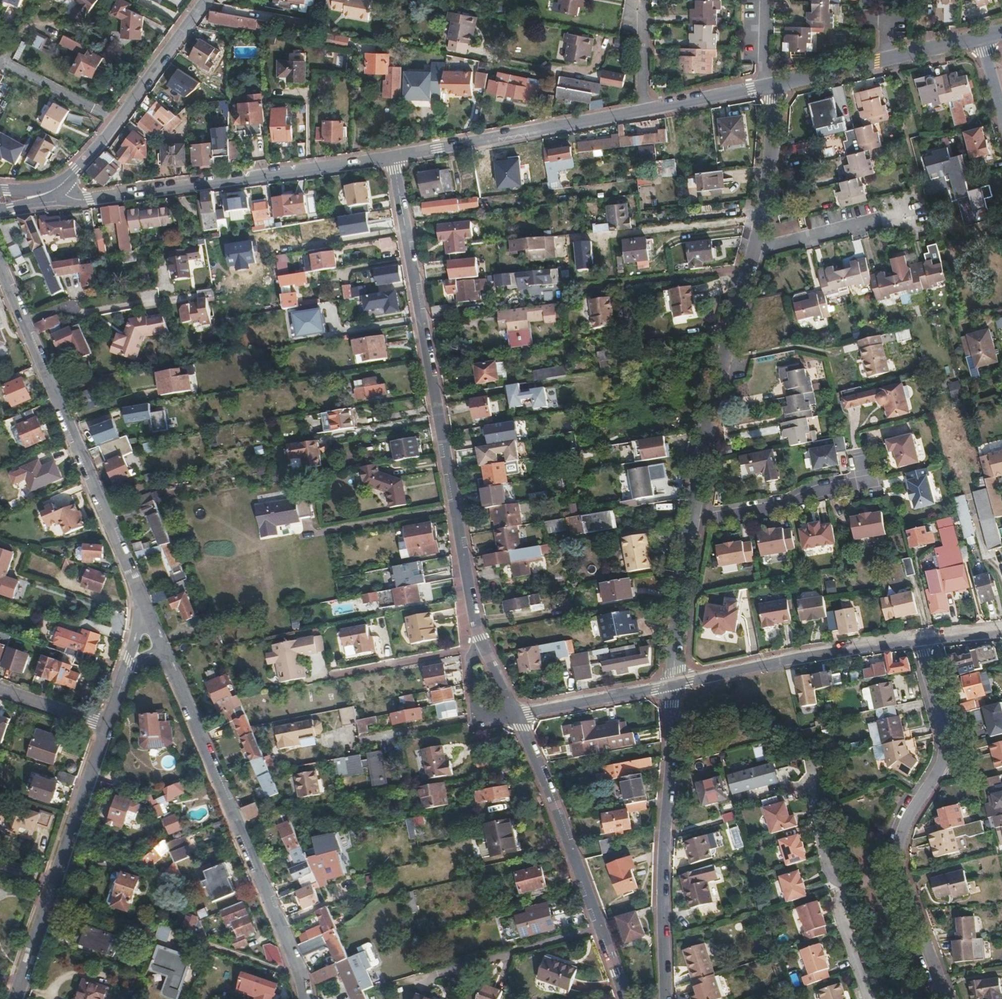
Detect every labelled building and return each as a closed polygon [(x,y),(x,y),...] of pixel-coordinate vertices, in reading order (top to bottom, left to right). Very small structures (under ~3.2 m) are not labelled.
[(77,3),(79,5),(77,8),(72,15),(81,22),(98,0),(73,0),(77,3)] [(143,27),(143,14),(129,7),(131,3),(126,0),(118,0),(114,9),(111,8),(110,10),(124,17),(124,18),(143,27)] [(315,0),(284,0),(283,6),(309,11),(310,4),(314,5),(315,0)] [(327,2),(333,3),(333,8),(342,10),(342,7),(346,8),(345,11),(345,14),(369,19),(372,0),(327,0),(327,2)] [(558,3),(552,2),(551,12),(577,17),(578,7),(584,8),(586,0),(585,0),(559,0),(558,3)] [(719,4),(694,3),(694,11),(688,11),(688,17),(690,19),(694,20),(694,27),(711,27),(714,27),(714,12),(719,12),(719,4)] [(809,28),(831,28),(831,12),(827,12),(827,5),(809,4),(809,12),(803,13),(803,18),(806,21),(809,21),(809,28)] [(271,23),(240,17),(213,12),(211,22),(243,28),(243,26),(255,28),(255,26),(270,28),(270,27),(271,23)] [(473,25),(475,25),(477,17),(448,12),(447,20),(451,21),(448,39),(450,40),(448,50),(465,53),(467,43),(470,43),(471,33),(473,25)] [(142,36),(143,27),(124,18),(122,35),(142,36)] [(255,28),(243,26),(243,28),(242,36),(253,38),(255,28)] [(711,27),(694,27),(693,35),(687,34),(687,43),(693,43),(693,50),(705,50),(714,50),(714,35),(711,35),(711,27)] [(784,33),(782,36),(782,41),(780,41),(780,50),(804,50),(804,41),(808,41),(809,28),(803,28),(788,28),(788,33),(784,33)] [(38,32),(32,45),(42,49),(48,37),(38,32)] [(323,32),(321,45),(332,46),(334,35),(323,32)] [(589,47),(592,47),(594,39),(565,34),(563,42),(569,43),(565,61),(586,65),(588,56),(589,47)] [(95,54),(96,51),(89,47),(65,35),(61,43),(81,53),(73,70),(82,75),(83,72),(93,77),(102,58),(95,54)] [(334,35),(332,46),(344,49),(347,37),(334,35)] [(22,41),(14,57),(19,60),(27,43),(22,41)] [(201,43),(190,58),(200,65),(211,73),(214,67),(209,63),(210,62),(213,57),(218,60),(222,54),(210,46),(209,48),(207,47),(201,43)] [(679,57),(677,60),(677,66),(683,66),(683,74),(700,75),(700,66),(704,66),(705,50),(693,50),(687,49),(683,49),(683,57),(679,57)] [(304,84),(305,62),(306,53),(289,53),(289,62),(280,61),(279,83),(304,84)] [(383,96),(400,97),(401,66),(387,66),(388,54),(366,53),(365,72),(387,73),(387,79),(383,79),(383,96)] [(443,71),(443,69),(430,68),(430,72),(405,72),(404,99),(430,100),(430,94),(440,94),(441,86),(442,74),(443,71)] [(201,83),(180,69),(170,85),(188,97),(197,89),(201,83)] [(442,74),(441,86),(448,87),(447,92),(455,94),(460,95),(460,98),(469,100),(474,77),(443,71),(442,74)] [(616,87),(624,88),(626,75),(604,71),(602,84),(604,84),(616,87)] [(951,79),(942,81),(948,102),(955,125),(968,121),(964,105),(976,102),(973,92),(968,75),(960,77),(958,71),(953,72),(951,76),(951,79)] [(953,72),(941,76),(942,81),(951,79),(951,76),(953,72)] [(474,89),(484,91),(487,75),(477,73),(474,89)] [(491,75),(490,80),(508,83),(509,78),(491,75)] [(923,88),(927,104),(935,101),(937,106),(948,102),(942,81),(938,83),(937,78),(937,77),(936,77),(935,76),(934,76),(933,76),(933,75),(918,79),(920,88),(923,88)] [(559,76),(556,96),(566,98),(571,99),(590,102),(591,92),(599,94),(601,84),(559,76)] [(337,93),(338,81),(327,79),(326,91),(337,93)] [(508,83),(490,80),(489,91),(523,97),(522,104),(535,106),(539,82),(526,79),(525,86),(508,83)] [(882,84),(859,90),(861,100),(863,108),(858,109),(860,115),(863,117),(865,116),(867,124),(891,118),(886,102),(883,103),(880,95),(884,93),(882,84)] [(261,94),(249,95),(249,103),(233,103),(234,130),(243,130),(243,135),(258,134),(258,122),(262,122),(262,104),(265,104),(265,94),(265,88),(262,88),(262,95),(261,95),(261,94)] [(859,90),(854,92),(858,109),(863,108),(861,100),(859,90)] [(838,95),(811,102),(820,136),(847,129),(838,95)] [(50,106),(43,103),(35,119),(42,122),(41,125),(56,132),(67,109),(52,102),(50,106)] [(170,112),(169,111),(168,112),(156,102),(152,107),(147,112),(148,113),(160,124),(163,127),(175,116),(170,112)] [(175,116),(183,108),(178,104),(170,112),(175,116)] [(287,125),(286,109),(273,109),(274,140),(275,140),(275,146),(276,146),(289,146),(289,140),(292,140),(292,125),(287,125)] [(148,113),(139,124),(151,135),(156,129),(160,124),(148,113)] [(163,127),(162,128),(165,131),(168,133),(180,121),(175,116),(163,127)] [(747,141),(744,117),(721,119),(723,143),(747,141)] [(343,141),(343,122),(324,121),(323,128),(316,127),(316,140),(343,141)] [(862,126),(855,128),(857,136),(852,138),(853,144),(856,145),(859,144),(861,152),(875,148),(882,146),(878,129),(875,130),(873,123),(867,124),(862,126)] [(139,124),(137,126),(149,137),(151,135),(139,124)] [(981,126),(964,131),(971,158),(990,153),(986,139),(985,140),(981,126)] [(229,159),(228,142),(222,143),(220,127),(212,128),(213,143),(192,145),(194,165),(223,162),(229,162),(229,159)] [(667,141),(666,128),(658,128),(658,132),(620,137),(621,146),(654,142),(667,141)] [(27,144),(1,132),(0,134),(0,158),(17,166),(27,144)] [(43,132),(40,138),(44,141),(44,140),(48,134),(43,132)] [(146,142),(135,132),(123,145),(124,146),(117,156),(124,162),(132,153),(136,156),(147,154),(146,142)] [(620,137),(619,133),(613,134),(613,137),(579,141),(580,151),(581,151),(595,149),(621,146),(620,137)] [(56,146),(60,140),(48,134),(44,140),(46,140),(56,146)] [(47,161),(56,146),(46,140),(36,155),(47,161)] [(237,142),(228,142),(229,159),(238,159),(237,142)] [(183,163),(183,144),(161,145),(162,163),(183,163)] [(563,145),(543,149),(547,177),(558,174),(557,169),(575,166),(571,146),(564,148),(563,145)] [(643,162),(656,160),(654,145),(641,147),(643,162)] [(832,146),(823,149),(825,156),(834,154),(832,146)] [(856,153),(847,155),(849,162),(844,164),(846,169),(850,171),(852,171),(854,179),(858,178),(875,173),(871,160),(877,158),(875,148),(861,152),(856,153)] [(595,149),(581,151),(581,158),(596,157),(595,149)] [(935,156),(930,158),(935,174),(940,173),(941,177),(947,176),(948,172),(947,169),(954,167),(949,149),(934,153),(935,156)] [(107,152),(89,171),(104,184),(115,171),(109,165),(115,158),(107,152)] [(518,158),(493,161),(496,189),(521,186),(518,158)] [(266,159),(255,161),(256,168),(267,166),(266,159)] [(658,177),(676,175),(674,159),(656,161),(658,177)] [(956,174),(954,167),(947,169),(948,172),(947,176),(956,174)] [(450,169),(440,171),(443,192),(453,190),(450,169)] [(729,184),(728,169),(719,170),(709,171),(711,186),(729,184)] [(850,171),(846,169),(848,180),(854,179),(852,171),(850,171)] [(420,174),(423,195),(437,193),(443,192),(440,171),(420,174)] [(547,177),(547,183),(559,180),(558,174),(547,177)] [(652,176),(637,179),(639,186),(654,183),(652,176)] [(847,205),(868,199),(864,184),(860,185),(858,178),(854,179),(848,180),(841,182),(843,190),(838,192),(839,197),(843,199),(845,198),(847,205)] [(348,216),(368,212),(367,204),(369,203),(366,182),(345,186),(348,207),(347,207),(348,216)] [(711,190),(712,197),(723,194),(722,187),(711,190)] [(213,192),(203,193),(204,200),(205,208),(207,217),(208,222),(210,222),(211,226),(217,225),(219,225),(213,192)] [(423,195),(424,203),(438,200),(437,193),(423,195)] [(293,196),(274,199),(277,218),(296,215),(296,213),(306,212),(304,196),(293,197),(293,196)] [(497,204),(496,196),(478,198),(479,206),(497,204)] [(249,208),(248,198),(226,201),(227,212),(249,208)] [(461,208),(461,200),(424,204),(425,213),(444,211),(444,210),(461,208)] [(268,202),(252,204),(255,221),(270,218),(268,202)] [(607,215),(626,213),(625,202),(606,204),(607,215)] [(133,251),(126,207),(104,210),(107,224),(122,222),(124,235),(119,236),(122,253),(133,251)] [(141,210),(130,212),(133,233),(144,231),(144,230),(171,225),(174,221),(172,211),(168,208),(141,213),(141,210)] [(226,219),(224,209),(217,210),(219,220),(226,219)] [(370,232),(368,213),(341,216),(343,235),(370,232)] [(627,217),(626,213),(607,215),(609,231),(624,229),(631,228),(630,216),(627,217)] [(45,247),(32,216),(19,218),(34,252),(35,251),(54,295),(65,291),(59,278),(53,264),(45,247)] [(48,217),(41,218),(43,236),(61,234),(62,240),(78,238),(77,235),(79,233),(79,227),(76,225),(76,222),(60,224),(59,218),(48,220),(48,217)] [(448,240),(449,243),(450,253),(465,251),(463,238),(472,237),(470,221),(437,225),(439,241),(448,240)] [(103,226),(95,228),(97,240),(105,239),(103,226)] [(384,249),(394,245),(391,238),(381,242),(384,249)] [(553,250),(551,238),(510,242),(511,249),(512,252),(517,251),(526,251),(529,250),(530,259),(530,260),(542,259),(541,252),(553,250)] [(648,260),(646,239),(623,241),(626,263),(648,260)] [(688,244),(691,270),(702,268),(701,261),(713,261),(711,242),(688,244)] [(482,244),(475,245),(478,277),(496,275),(492,243),(482,244)] [(172,253),(176,279),(191,277),(189,260),(202,257),(201,248),(172,253)] [(553,257),(553,250),(541,252),(542,259),(553,257)] [(26,263),(22,252),(14,255),(19,266),(26,263)] [(316,271),(337,268),(334,252),(295,258),(295,261),(298,261),(299,265),(314,263),(316,271)] [(899,290),(902,303),(912,301),(909,291),(924,287),(919,266),(912,268),(911,265),(908,263),(904,252),(889,255),(894,273),(899,290)] [(844,267),(848,285),(858,282),(858,285),(873,281),(867,261),(861,263),(860,259),(857,257),(852,259),(853,265),(844,267)] [(919,266),(924,287),(940,283),(939,279),(946,277),(944,268),(942,260),(935,263),(933,257),(928,258),(925,262),(926,265),(919,266)] [(53,264),(59,278),(82,274),(84,288),(95,286),(90,258),(80,260),(53,264)] [(917,261),(919,266),(926,265),(925,262),(928,258),(917,261)] [(841,286),(848,285),(844,267),(836,269),(834,263),(829,265),(827,268),(827,271),(821,273),(825,289),(826,293),(841,289),(841,286)] [(827,268),(829,265),(819,267),(821,273),(827,271),(827,268)] [(401,282),(399,267),(375,270),(377,285),(385,283),(385,284),(401,282)] [(558,269),(496,275),(497,286),(507,285),(508,287),(519,286),(519,283),(527,283),(527,285),(543,284),(543,285),(559,283),(558,269)] [(891,292),(899,290),(894,273),(887,275),(885,269),(880,271),(878,273),(879,277),(873,279),(878,299),(892,295),(891,292)] [(306,273),(280,277),(282,287),(298,284),(298,287),(306,286),(306,282),(307,282),(306,273)] [(349,282),(350,286),(350,288),(359,286),(358,281),(358,277),(351,278),(349,282)] [(456,279),(447,280),(449,294),(458,293),(459,302),(475,300),(474,290),(484,289),(483,280),(476,280),(476,283),(473,283),(473,280),(456,282),(456,279)] [(352,298),(367,296),(365,285),(360,286),(359,286),(350,288),(352,298)] [(342,290),(343,300),(352,298),(350,288),(350,286),(341,287),(342,290)] [(694,304),(692,286),(664,289),(666,309),(674,312),(675,318),(694,315),(692,304),(694,304)] [(216,298),(214,289),(198,292),(200,302),(194,303),(194,306),(191,307),(191,305),(184,306),(182,310),(184,325),(194,323),(194,325),(203,323),(203,325),(212,324),(208,299),(216,298)] [(816,319),(831,315),(826,295),(819,297),(818,293),(815,292),(810,293),(811,299),(802,302),(803,304),(806,315),(807,317),(815,315),(816,319)] [(297,295),(283,297),(285,309),(302,306),(320,303),(320,300),(299,303),(297,295)] [(614,316),(611,297),(594,300),(593,296),(586,297),(585,301),(584,305),(584,308),(585,314),(586,317),(588,320),(590,324),(591,328),(612,325),(611,316),(614,316)] [(561,302),(553,303),(555,317),(564,315),(561,302)] [(320,303),(302,306),(303,314),(302,314),(305,337),(330,332),(327,310),(322,311),(320,303)] [(506,310),(499,311),(501,328),(510,327),(511,340),(523,338),(521,322),(546,318),(555,317),(553,303),(506,310)] [(56,315),(35,324),(39,333),(51,328),(54,336),(53,336),(59,351),(76,344),(82,358),(92,354),(79,325),(62,332),(56,315)] [(138,363),(145,337),(145,334),(150,334),(151,336),(170,333),(163,316),(148,319),(147,318),(131,321),(126,339),(119,337),(117,346),(116,345),(113,356),(138,363)] [(911,339),(909,328),(895,331),(898,342),(911,339)] [(976,333),(961,337),(966,357),(973,355),(976,363),(977,368),(998,362),(990,329),(981,332),(981,334),(978,335),(977,333),(976,333)] [(883,343),(881,335),(863,339),(858,341),(860,349),(862,349),(868,376),(889,371),(882,344),(883,343)] [(387,358),(383,336),(353,341),(356,356),(363,355),(364,362),(387,358)] [(523,338),(511,340),(512,348),(524,346),(523,338)] [(73,345),(79,360),(82,358),(76,344),(73,345)] [(652,344),(641,345),(639,346),(641,361),(649,360),(648,352),(653,352),(652,344)] [(623,348),(612,350),(613,359),(613,361),(625,359),(623,348)] [(613,359),(612,350),(597,352),(598,361),(613,359)] [(611,369),(612,368),(614,368),(613,361),(613,359),(598,361),(599,371),(611,369)] [(500,380),(497,362),(476,366),(479,383),(500,380)] [(180,369),(158,373),(162,396),(191,391),(189,376),(195,375),(194,365),(180,367),(180,369)] [(573,373),(571,365),(540,369),(541,378),(572,373),(573,373)] [(785,381),(785,383),(812,378),(811,375),(808,376),(806,367),(790,371),(789,366),(781,368),(780,372),(782,381),(785,381)] [(29,400),(18,373),(3,379),(7,386),(4,388),(12,407),(29,400)] [(564,376),(542,380),(545,397),(567,394),(564,376)] [(386,394),(384,384),(377,385),(376,378),(365,380),(366,387),(355,389),(357,400),(368,398),(368,397),(386,394)] [(812,378),(785,383),(786,386),(790,388),(793,388),(794,395),(815,391),(812,378)] [(861,387),(841,392),(846,408),(878,400),(879,399),(880,401),(881,402),(882,404),(884,405),(887,405),(887,407),(890,417),(910,412),(903,384),(864,393),(862,387),(861,387)] [(786,386),(788,396),(794,395),(793,388),(790,388),(786,386)] [(77,395),(82,406),(93,402),(89,391),(77,395)] [(788,396),(790,402),(790,405),(784,406),(785,412),(789,414),(791,413),(792,419),(814,415),(812,404),(818,403),(815,391),(794,395),(788,396)] [(491,416),(488,399),(472,401),(474,419),(491,416)] [(158,403),(145,405),(146,412),(159,410),(158,403)] [(116,410),(89,419),(93,430),(119,421),(119,419),(126,418),(124,408),(116,410)] [(351,428),(349,417),(352,416),(351,408),(321,413),(325,432),(351,428)] [(159,410),(146,412),(141,413),(143,427),(168,422),(166,409),(159,410)] [(44,440),(31,410),(13,418),(21,435),(26,447),(44,440)] [(790,437),(792,445),(813,441),(817,440),(815,429),(810,429),(807,417),(788,421),(787,421),(788,427),(785,428),(783,431),(785,438),(790,437)] [(11,429),(7,420),(2,422),(6,431),(11,429)] [(488,436),(489,443),(520,440),(518,422),(481,425),(482,436),(488,436)] [(920,461),(913,433),(888,440),(891,451),(895,450),(899,466),(920,461)] [(129,436),(130,445),(146,443),(145,434),(129,436)] [(126,435),(100,446),(115,483),(137,474),(134,468),(129,470),(123,458),(134,453),(130,445),(126,435)] [(837,452),(847,450),(844,435),(833,437),(835,445),(810,449),(814,469),(839,464),(837,452)] [(416,437),(393,441),(395,449),(397,461),(419,457),(416,437)] [(630,442),(633,462),(668,457),(667,449),(664,449),(663,445),(662,437),(630,442)] [(287,447),(289,459),(303,457),(320,454),(318,442),(287,447)] [(778,479),(773,448),(749,453),(741,454),(743,465),(748,464),(750,473),(763,470),(766,473),(768,481),(778,479)] [(987,488),(991,502),(994,517),(1001,514),(1001,504),(995,477),(1001,475),(1001,451),(980,456),(988,487),(987,488)] [(322,466),(320,454),(303,457),(305,469),(322,466)] [(303,457),(289,459),(291,471),(305,469),(303,457)] [(478,480),(480,488),(482,488),(487,487),(503,484),(507,483),(506,475),(519,473),(517,460),(504,463),(484,466),(486,478),(478,480)] [(51,470),(48,464),(40,468),(37,462),(20,470),(21,471),(9,476),(13,486),(25,481),(30,491),(60,478),(55,468),(51,470)] [(652,496),(647,467),(627,470),(632,499),(652,496)] [(928,467),(907,472),(912,488),(910,489),(912,500),(915,499),(917,507),(935,503),(930,484),(932,483),(928,467)] [(391,508),(407,505),(402,481),(379,472),(374,487),(388,492),(391,508)] [(146,476),(147,483),(155,482),(154,475),(146,476)] [(487,487),(482,488),(485,509),(495,507),(506,505),(503,484),(487,487)] [(987,550),(1001,546),(995,518),(994,517),(991,502),(987,488),(973,491),(987,550)] [(142,506),(153,501),(150,493),(139,498),(142,506)] [(303,497),(262,504),(268,537),(285,534),(283,525),(306,520),(306,519),(311,518),(308,500),(303,500),(303,497)] [(172,543),(155,503),(154,501),(153,501),(142,506),(146,516),(148,515),(161,546),(172,543)] [(667,510),(666,501),(648,504),(649,513),(667,510)] [(522,503),(506,505),(495,507),(497,515),(500,518),(500,521),(501,529),(510,527),(526,525),(522,503)] [(47,528),(59,523),(64,535),(83,527),(74,505),(56,513),(53,505),(45,509),(46,511),(41,514),(47,528)] [(887,534),(883,512),(873,514),(873,512),(862,514),(863,515),(852,518),(856,539),(887,534)] [(581,515),(573,517),(574,524),(570,524),(571,530),(583,528),(584,532),(604,529),(601,513),(581,517),(581,515)] [(927,590),(932,613),(948,609),(944,592),(968,586),(952,516),(937,520),(944,546),(936,548),(941,567),(949,565),(949,568),(927,573),(931,589),(927,590)] [(836,543),(833,525),(831,525),(830,525),(821,526),(820,522),(810,524),(811,528),(800,530),(804,550),(834,544),(834,543),(836,543)] [(401,559),(439,552),(435,535),(434,535),(432,523),(405,528),(407,540),(397,542),(401,559)] [(495,544),(493,545),(490,545),(492,554),(514,551),(510,527),(501,529),(496,530),(498,543),(495,544)] [(795,547),(792,528),(784,529),(784,527),(776,529),(775,527),(766,529),(766,530),(758,532),(762,554),(788,550),(787,548),(795,547)] [(927,536),(925,528),(909,532),(912,545),(933,540),(932,535),(927,536)] [(645,548),(649,547),(651,546),(649,534),(624,538),(629,571),(654,566),(653,556),(650,556),(647,557),(645,548)] [(720,564),(755,558),(752,540),(745,541),(744,539),(735,541),(734,539),(725,540),(726,542),(717,544),(720,564)] [(140,549),(140,551),(148,549),(148,546),(147,543),(138,544),(138,542),(132,543),(134,550),(140,549)] [(140,551),(136,552),(138,558),(147,556),(147,557),(165,553),(174,575),(171,577),(175,586),(176,585),(179,594),(192,589),(181,563),(172,543),(161,546),(148,549),(140,551)] [(103,547),(85,545),(85,548),(85,551),(84,559),(83,561),(93,562),(94,558),(102,559),(103,547)] [(492,554),(484,555),(486,566),(511,562),(514,578),(529,575),(527,564),(543,561),(540,546),(514,551),(492,554)] [(85,551),(85,548),(80,547),(76,549),(75,555),(78,559),(84,559),(85,551)] [(1,550),(0,555),(0,593),(19,600),(24,584),(11,579),(18,556),(1,550)] [(68,574),(72,561),(66,559),(61,557),(60,562),(63,563),(60,571),(68,574)] [(916,575),(912,558),(904,560),(908,577),(916,575)] [(427,576),(425,561),(406,565),(408,579),(427,576)] [(82,584),(87,569),(88,566),(81,564),(75,581),(82,584)] [(398,566),(381,570),(382,572),(385,572),(386,577),(400,574),(398,566)] [(105,575),(87,569),(82,584),(81,586),(99,592),(105,575)] [(975,578),(980,599),(994,595),(989,574),(975,578)] [(633,597),(630,578),(602,583),(605,602),(633,597)] [(421,601),(418,585),(393,590),(396,606),(421,601)] [(880,600),(885,621),(917,613),(912,591),(909,588),(899,590),(897,593),(898,596),(880,600)] [(377,593),(361,596),(362,606),(378,602),(377,593)] [(186,594),(171,600),(175,609),(181,607),(189,628),(199,624),(186,594)] [(539,595),(528,597),(505,602),(507,610),(541,604),(539,595)] [(822,600),(821,597),(797,601),(800,621),(808,620),(808,621),(818,619),(818,618),(825,617),(822,600)] [(759,604),(763,628),(764,628),(766,630),(772,629),(773,626),(774,626),(774,623),(791,621),(787,600),(759,604)] [(735,616),(738,616),(739,611),(736,611),(737,603),(726,602),(724,609),(708,607),(705,628),(713,630),(713,631),(716,635),(722,636),(727,633),(727,632),(735,633),(737,622),(734,621),(735,616)] [(407,623),(432,619),(431,613),(406,618),(407,623)] [(617,623),(616,614),(585,619),(590,644),(602,642),(602,640),(623,635),(621,622),(617,623)] [(825,620),(828,632),(828,633),(831,632),(839,631),(840,634),(857,631),(855,621),(854,615),(837,617),(825,620)] [(116,626),(90,617),(87,626),(113,635),(116,626)] [(434,629),(432,619),(407,623),(409,637),(437,631),(436,629),(434,629)] [(94,655),(99,637),(82,631),(77,630),(75,636),(71,634),(72,632),(54,626),(48,642),(56,644),(54,650),(60,652),(74,657),(77,658),(84,660),(87,652),(94,655)] [(340,631),(341,636),(367,631),(366,626),(340,631)] [(355,646),(355,647),(373,644),(372,636),(368,637),(367,631),(341,636),(343,648),(355,646)] [(438,639),(437,631),(409,637),(411,644),(438,639)] [(10,635),(0,632),(0,637),(5,639),(4,642),(8,643),(10,635)] [(272,645),(273,649),(314,641),(313,637),(289,641),(288,640),(280,641),(280,643),(272,645)] [(324,652),(322,640),(314,641),(317,653),(324,652)] [(566,640),(519,649),(520,657),(517,658),(520,671),(541,667),(538,650),(552,648),(552,649),(559,649),(561,656),(568,654),(566,640)] [(314,641),(273,649),(274,653),(279,657),(276,662),(276,663),(298,658),(300,656),(317,653),(314,641)] [(373,644),(355,647),(357,655),(375,651),(373,644)] [(977,671),(983,669),(982,664),(999,660),(996,651),(990,647),(972,652),(973,654),(977,671)] [(28,655),(9,648),(2,666),(22,673),(28,655)] [(595,663),(593,650),(571,654),(574,667),(595,663)] [(74,657),(60,652),(50,679),(67,685),(72,672),(69,671),(74,657)] [(279,657),(274,653),(265,654),(268,664),(276,662),(279,657)] [(893,663),(892,653),(885,654),(887,662),(887,664),(893,663)] [(970,672),(977,671),(973,654),(966,656),(966,654),(957,656),(956,653),(947,656),(951,668),(960,666),(960,667),(968,665),(970,672)] [(644,663),(642,655),(635,656),(607,661),(608,670),(618,668),(618,672),(627,671),(626,667),(644,663)] [(50,679),(57,661),(43,656),(37,675),(50,679)] [(298,658),(276,663),(279,676),(302,672),(301,666),(296,662),(298,658)] [(889,672),(890,675),(911,671),(908,660),(903,661),(904,664),(891,667),(892,672),(889,672)] [(867,679),(890,675),(889,672),(887,664),(887,662),(875,664),(876,666),(873,666),(873,669),(865,671),(867,679)] [(595,663),(574,667),(576,680),(597,676),(595,663)] [(446,686),(442,665),(424,669),(428,690),(446,686)] [(77,688),(81,675),(72,672),(67,685),(77,688)] [(302,672),(279,676),(280,682),(303,677),(302,672)] [(480,676),(478,676),(482,684),(488,681),(484,674),(483,674),(482,673),(479,674),(480,676)] [(833,685),(831,675),(814,678),(816,688),(833,685)] [(961,687),(958,675),(953,677),(956,688),(961,687)] [(985,696),(980,675),(965,679),(970,699),(985,696)] [(225,710),(229,721),(234,720),(245,715),(238,698),(237,697),(233,698),(228,687),(231,686),(226,676),(207,684),(219,713),(225,710)] [(815,690),(812,676),(796,678),(798,692),(800,692),(802,707),(818,704),(815,690)] [(874,710),(896,706),(891,681),(869,686),(869,687),(874,710)] [(455,686),(433,690),(435,705),(454,701),(452,689),(455,689),(455,686)] [(874,710),(869,687),(862,688),(861,690),(863,698),(865,700),(866,699),(868,711),(874,710)] [(414,694),(401,697),(403,708),(416,706),(414,694)] [(456,716),(454,701),(435,705),(438,719),(456,716)] [(961,706),(962,713),(978,709),(977,702),(961,706)] [(984,707),(991,738),(1001,735),(1001,702),(984,707)] [(353,706),(339,708),(342,726),(356,724),(355,720),(353,706)] [(421,718),(419,708),(392,713),(394,723),(421,718)] [(963,714),(965,722),(971,720),(973,725),(975,725),(977,731),(987,728),(982,708),(978,709),(962,713),(963,714)] [(171,742),(171,726),(169,726),(169,722),(165,722),(165,715),(164,715),(163,711),(155,712),(155,716),(142,717),(144,735),(139,735),(140,745),(145,749),(167,747),(171,742)] [(2,741),(10,718),(2,715),(0,719),(0,740),(2,741)] [(247,751),(251,760),(255,759),(263,757),(262,756),(261,754),(258,747),(253,734),(250,726),(245,715),(234,720),(240,734),(245,747),(241,749),(242,753),(247,751)] [(355,720),(356,724),(358,735),(365,734),(364,726),(376,723),(375,716),(355,720)] [(884,744),(904,741),(899,717),(879,721),(879,722),(884,744)] [(598,739),(620,735),(618,720),(606,722),(606,724),(594,726),(593,719),(581,721),(582,724),(564,727),(565,733),(571,733),(572,743),(593,739),(598,739)] [(274,728),(279,751),(293,748),(291,738),(298,736),(315,733),(314,732),(317,731),(319,728),(318,723),(316,722),(313,723),(313,720),(274,728)] [(884,744),(879,722),(869,724),(874,747),(884,744)] [(257,725),(250,726),(253,734),(258,733),(257,725)] [(62,738),(36,729),(28,754),(53,763),(62,738)] [(629,734),(598,739),(599,749),(631,744),(629,734)] [(293,748),(300,747),(298,736),(291,738),(293,748)] [(593,739),(572,743),(571,743),(574,757),(595,753),(593,739)] [(835,739),(824,740),(827,756),(838,753),(835,739)] [(916,749),(914,739),(904,741),(884,744),(887,759),(888,768),(893,767),(910,775),(920,762),(907,756),(906,751),(916,749)] [(991,745),(997,768),(1001,767),(1001,742),(991,745)] [(887,759),(884,744),(874,747),(876,761),(887,759)] [(428,778),(451,774),(449,762),(444,763),(440,745),(422,749),(428,778)] [(360,760),(359,754),(333,759),(336,778),(363,772),(362,768),(368,766),(372,787),(388,784),(382,750),(381,750),(365,753),(366,759),(360,760)] [(263,757),(263,759),(265,763),(268,771),(277,769),(273,760),(272,758),(270,753),(261,754),(262,756),(263,757)] [(263,757),(255,759),(263,776),(259,778),(267,797),(278,793),(268,771),(265,763),(263,759),(263,757)] [(652,766),(650,759),(602,767),(605,782),(620,779),(623,778),(622,772),(652,766)] [(490,768),(488,760),(479,762),(481,770),(490,768)] [(196,775),(203,771),(199,763),(192,766),(196,775)] [(772,764),(729,776),(734,793),(748,788),(777,780),(772,764)] [(319,792),(315,769),(294,773),(297,791),(299,791),(300,796),(319,792)] [(77,776),(63,771),(60,780),(74,785),(77,776)] [(116,786),(121,789),(125,780),(106,772),(102,781),(116,786)] [(641,775),(623,778),(620,779),(625,805),(643,801),(645,801),(641,775)] [(1000,775),(990,778),(992,786),(1001,783),(1000,775)] [(59,784),(39,777),(33,796),(53,802),(59,784)] [(726,799),(720,778),(697,785),(703,806),(726,799)] [(113,794),(116,786),(102,781),(100,787),(100,790),(113,794)] [(443,782),(418,787),(423,809),(448,804),(443,782)] [(183,794),(179,784),(163,791),(166,797),(172,795),(174,798),(183,794)] [(506,785),(474,791),(476,803),(494,799),(500,798),(508,797),(506,785)] [(990,818),(1001,815),(1001,786),(998,787),(1000,794),(992,797),(993,804),(986,805),(988,810),(990,818)] [(252,796),(238,801),(240,808),(241,808),(251,804),(255,802),(252,796)] [(778,797),(763,802),(766,810),(773,835),(799,827),(796,816),(791,818),(787,804),(786,803),(780,804),(778,797)] [(141,806),(118,798),(110,820),(114,821),(113,824),(121,827),(122,825),(137,830),(141,816),(137,815),(141,806)] [(160,808),(160,807),(158,808),(155,802),(153,803),(151,798),(147,799),(155,816),(157,822),(165,818),(160,808)] [(41,814),(2,801),(0,808),(0,828),(7,830),(6,834),(17,838),(18,835),(29,839),(32,830),(35,831),(37,824),(49,828),(53,815),(42,811),(41,814)] [(643,801),(625,805),(626,811),(602,815),(606,833),(630,828),(627,813),(645,809),(643,801)] [(251,804),(241,808),(246,821),(259,815),(257,808),(253,809),(251,804)] [(940,831),(951,828),(965,825),(959,804),(940,810),(942,817),(937,818),(940,831)] [(169,816),(164,806),(160,808),(165,818),(169,816)] [(738,819),(735,810),(723,814),(726,823),(738,819)] [(298,840),(287,814),(275,818),(289,851),(300,846),(298,840)] [(181,830),(175,817),(173,818),(172,815),(165,818),(166,821),(164,822),(170,836),(181,830)] [(423,816),(414,818),(416,826),(425,825),(423,816)] [(995,818),(990,820),(993,830),(997,829),(1001,828),(1001,817),(995,818)] [(513,852),(510,822),(486,824),(489,855),(513,852)] [(940,831),(929,834),(936,857),(957,851),(951,828),(940,831)] [(316,855),(305,857),(310,869),(312,869),(322,867),(335,864),(329,834),(312,837),(316,855)] [(713,850),(709,835),(688,841),(692,856),(691,856),(694,866),(715,859),(712,850),(713,850)] [(158,859),(168,849),(163,836),(139,861),(149,865),(151,863),(152,865),(158,859)] [(777,842),(786,868),(804,862),(801,854),(803,854),(800,843),(798,844),(796,836),(777,842)] [(612,837),(599,840),(601,854),(615,850),(612,837)] [(190,858),(185,848),(187,847),(183,838),(167,845),(168,849),(174,861),(175,865),(190,858)] [(300,846),(289,851),(296,868),(295,869),(299,877),(297,878),(302,888),(311,884),(316,883),(310,869),(305,857),(300,846)] [(635,867),(630,856),(608,864),(619,893),(637,886),(630,869),(635,867)] [(175,865),(174,861),(167,875),(175,877),(182,880),(182,879),(175,865)] [(213,903),(235,894),(229,879),(227,880),(220,865),(203,872),(210,886),(206,887),(209,894),(214,892),(216,896),(211,899),(213,903)] [(693,910),(714,904),(707,882),(718,879),(714,865),(681,875),(686,889),(689,898),(693,910)] [(322,867),(312,869),(317,880),(343,875),(342,868),(323,871),(322,867)] [(545,887),(540,867),(516,873),(521,893),(545,887)] [(173,884),(175,877),(154,870),(152,877),(173,884)] [(968,892),(962,870),(932,878),(937,896),(952,892),(953,896),(968,892)] [(781,887),(786,903),(787,903),(804,898),(801,889),(803,888),(801,881),(800,878),(798,879),(796,872),(778,877),(781,887)] [(131,901),(136,888),(141,890),(144,881),(123,873),(116,892),(113,891),(109,893),(107,900),(109,904),(126,910),(130,901),(131,901)] [(686,899),(689,898),(686,889),(681,875),(679,875),(686,899)] [(302,888),(295,891),(303,911),(321,903),(320,900),(318,901),(311,884),(302,888)] [(289,890),(279,894),(284,908),(294,904),(289,890)] [(209,911),(207,906),(201,908),(197,898),(191,901),(198,916),(209,911)] [(804,940),(825,933),(822,926),(825,925),(816,901),(796,908),(805,931),(801,932),(804,940)] [(255,930),(242,902),(221,911),(228,926),(233,924),(239,937),(234,939),(237,947),(247,942),(245,938),(251,935),(250,932),(255,930)] [(67,921),(70,913),(59,909),(56,918),(67,921)] [(548,909),(516,918),(510,919),(513,933),(515,939),(532,934),(553,929),(548,909)] [(328,911),(328,910),(318,914),(319,919),(330,915),(328,911)] [(196,918),(188,915),(183,929),(192,931),(196,918)] [(309,940),(336,929),(330,915),(319,919),(322,925),(306,932),(309,940)] [(645,934),(638,916),(619,923),(626,941),(645,934)] [(955,917),(957,939),(976,938),(974,916),(955,917)] [(171,927),(160,923),(155,938),(167,942),(171,927)] [(120,939),(89,928),(84,943),(115,954),(120,939)] [(327,960),(330,967),(349,959),(347,956),(336,929),(309,940),(298,945),(300,950),(303,956),(328,945),(333,957),(327,960)] [(957,939),(953,940),(954,961),(984,959),(983,937),(976,938),(957,939)] [(279,951),(276,942),(263,948),(269,961),(285,966),(283,961),(279,951)] [(805,985),(828,977),(825,968),(828,967),(826,960),(827,960),(824,950),(822,950),(820,942),(800,949),(809,974),(802,976),(805,985)] [(696,980),(714,974),(705,944),(684,949),(689,966),(692,966),(696,980)] [(177,998),(191,958),(159,947),(154,965),(156,966),(155,970),(170,975),(165,992),(168,993),(167,995),(177,998)] [(315,985),(338,976),(338,975),(340,974),(351,998),(365,998),(362,990),(370,988),(366,971),(372,969),(370,963),(371,962),(369,957),(368,958),(365,952),(360,954),(359,953),(354,956),(354,957),(349,959),(330,967),(311,975),(315,985)] [(569,989),(576,970),(544,958),(537,977),(569,989)] [(139,986),(142,975),(130,971),(126,982),(139,986)] [(692,981),(696,996),(691,998),(721,998),(714,974),(696,980),(693,981),(692,981)] [(279,996),(274,995),(277,987),(265,983),(264,982),(244,975),(240,985),(258,991),(255,998),(278,998),(279,996)] [(971,980),(973,998),(983,998),(986,998),(1001,998),(1001,996),(1001,992),(999,978),(983,980),(983,979),(971,980)] [(108,988),(85,980),(78,998),(104,998),(108,988)] [(846,997),(844,998),(841,990),(843,989),(841,982),(818,989),(821,998),(846,998),(846,997)] [(501,992),(482,985),(477,998),(499,998),(501,992)]
